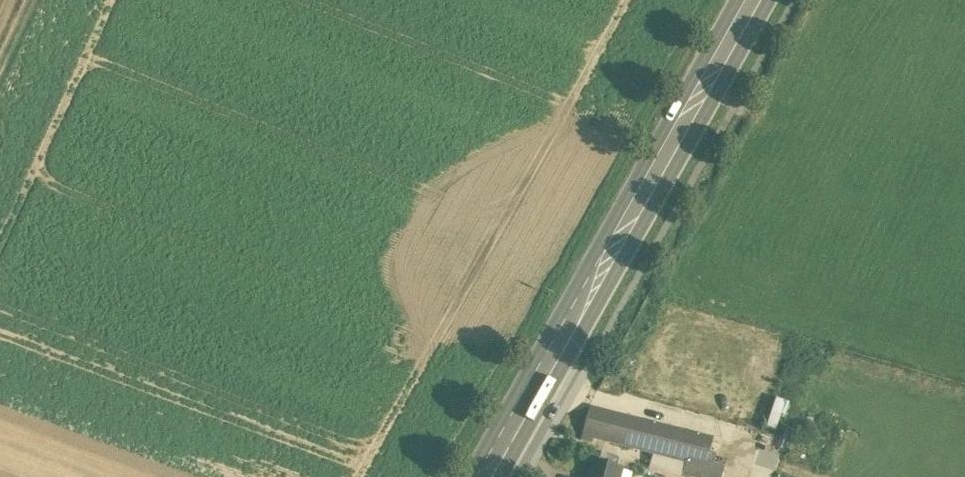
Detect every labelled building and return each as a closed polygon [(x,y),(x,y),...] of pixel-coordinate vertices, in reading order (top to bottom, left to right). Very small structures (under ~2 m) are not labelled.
[(777,426),(785,401),(773,397),(766,422),(777,426)] [(613,414),(591,408),(583,440),(591,441),(592,437),(607,440),(608,439),(613,415),(613,414)] [(672,430),(613,415),(608,439),(666,455),(672,430)] [(672,430),(666,455),(666,456),(686,461),(706,466),(711,440),(672,430)] [(578,458),(599,464),(602,455),(603,452),(581,446),(578,458)] [(618,459),(602,455),(599,464),(599,465),(615,469),(618,459)] [(686,461),(682,474),(692,476),(721,476),(723,470),(706,466),(686,461)] [(595,464),(591,476),(621,476),(622,471),(615,469),(599,465),(595,464)]
